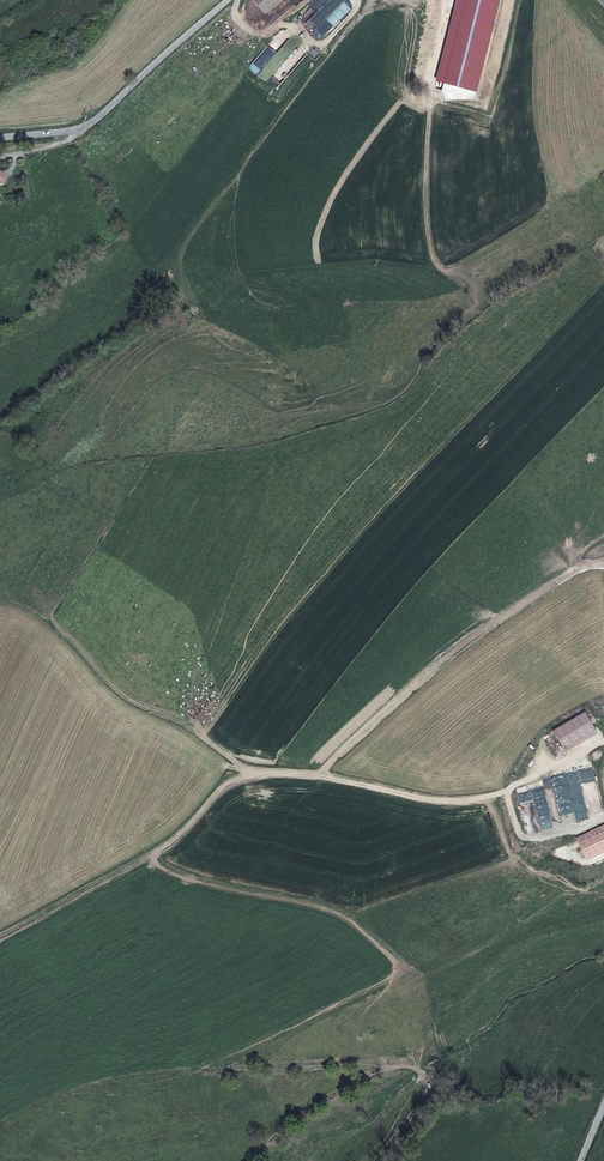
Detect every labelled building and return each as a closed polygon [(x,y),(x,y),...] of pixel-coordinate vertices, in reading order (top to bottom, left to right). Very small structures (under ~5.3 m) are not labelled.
[(265,14),(281,0),(253,0),(265,14)] [(562,746),(594,728),(584,712),(553,730),(562,746)] [(603,851),(603,824),(576,837),(587,859),(603,851)]
